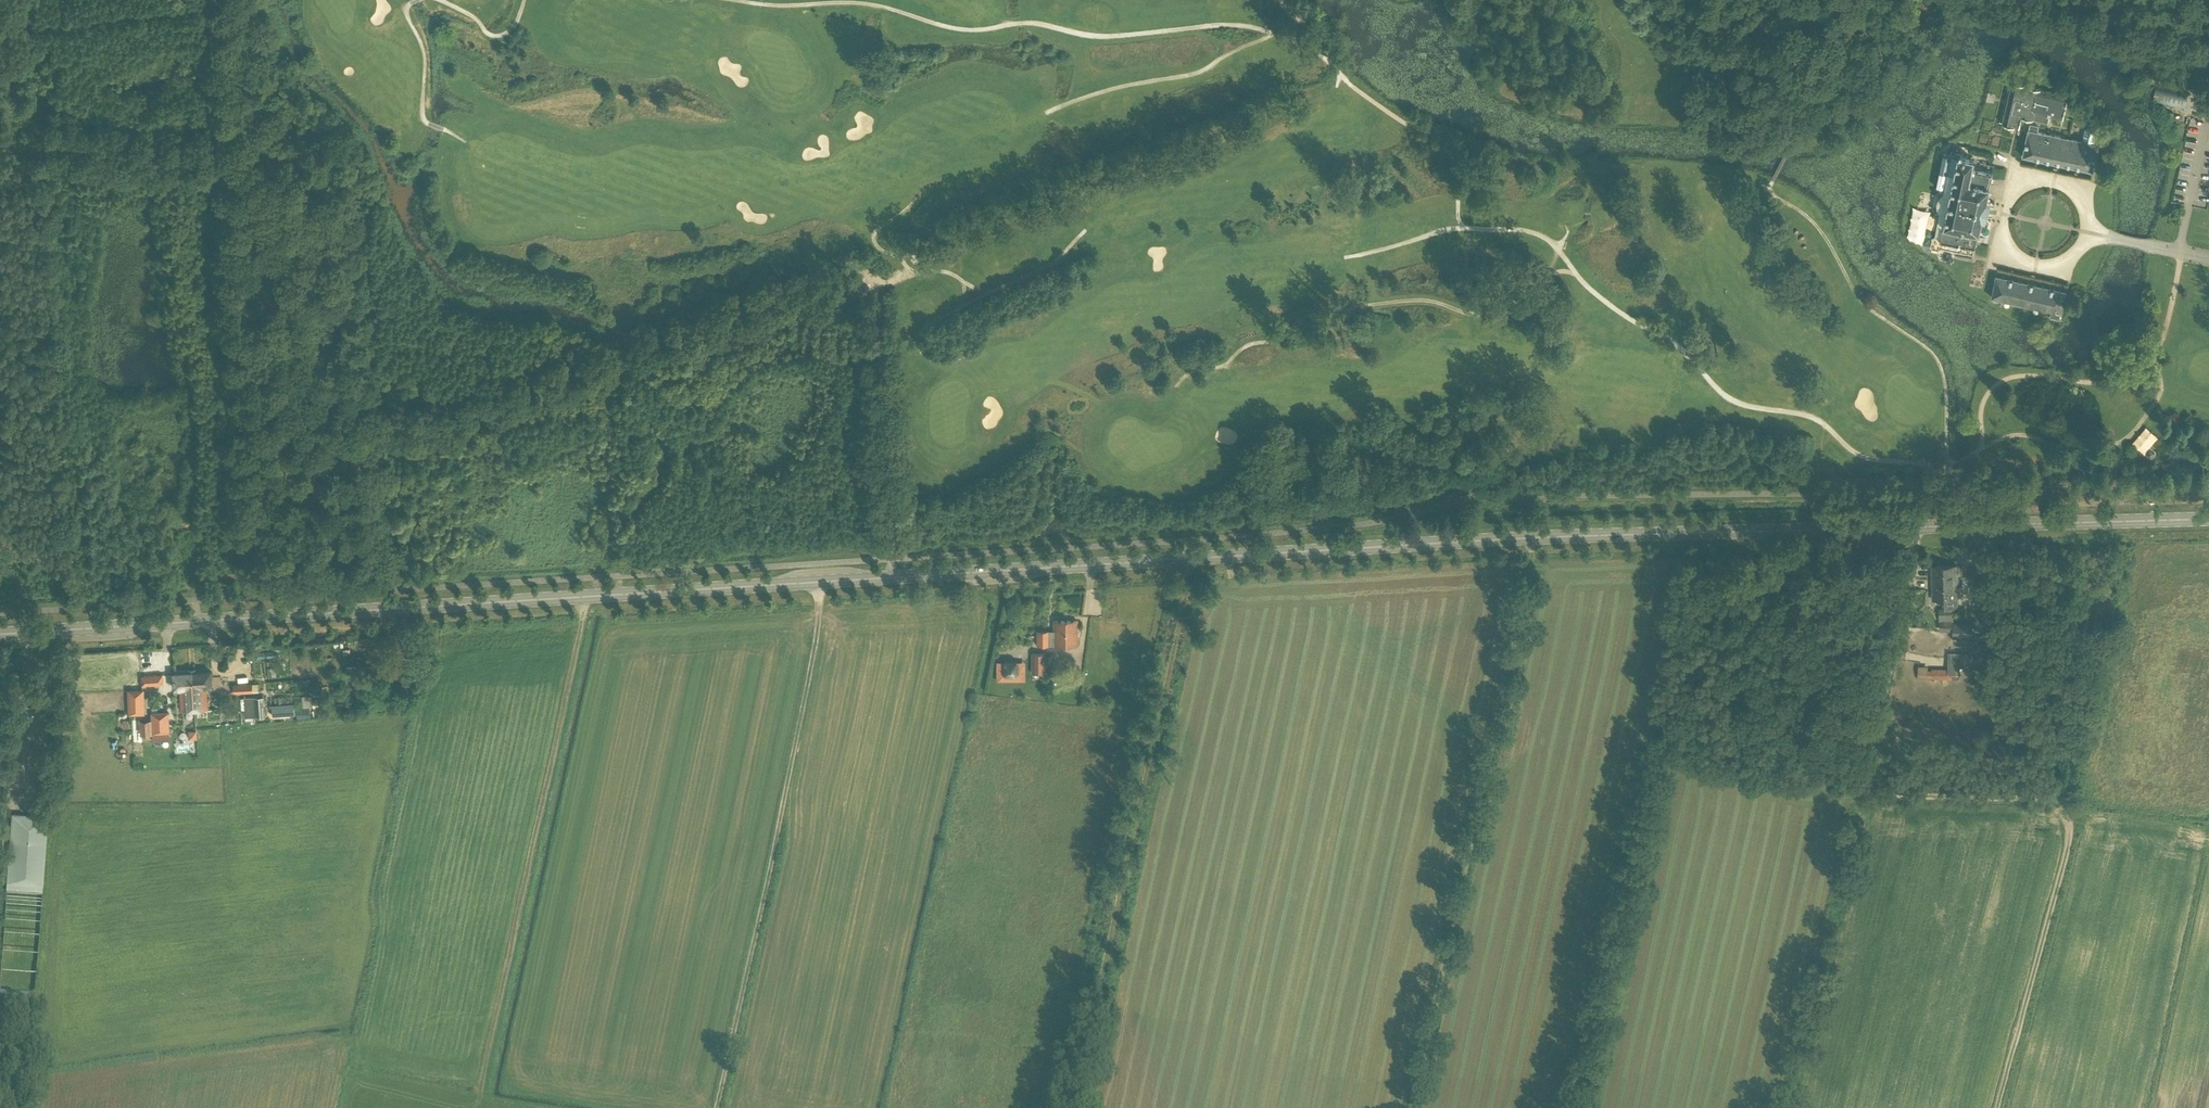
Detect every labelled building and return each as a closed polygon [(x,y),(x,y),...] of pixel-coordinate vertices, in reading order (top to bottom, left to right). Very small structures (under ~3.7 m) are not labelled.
[(2013,81),(2003,123),(2016,127),(2019,114),(2048,122),(2049,116),(2062,120),(2068,96),(2041,89),(2041,88),(2013,81)] [(2154,99),(2186,107),(2188,95),(2157,88),(2154,99)] [(2030,127),(2024,155),(2092,170),(2098,145),(2094,144),(2097,132),(2095,127),(2089,126),(2085,129),(2082,141),(2037,131),(2037,128),(2030,127)] [(1939,214),(1935,237),(1941,239),(1975,246),(1977,232),(1980,232),(1989,187),(1991,173),(1972,169),(1974,159),(1960,156),(1959,158),(1951,156),(1943,194),(1942,195),(1942,196),(1941,197),(1940,197),(1939,198),(1939,199),(1938,200),(1938,201),(1937,202),(1937,203),(1937,205),(1937,206),(1937,207),(1937,208),(1937,209),(1937,210),(1938,211),(1938,212),(1939,213),(1939,214)] [(2013,169),(2031,174),(2033,168),(2015,163),(2013,169)] [(1336,192),(1331,197),(1336,202),(1341,198),(1336,192)] [(1992,296),(2050,310),(2049,316),(2060,319),(2061,312),(2066,291),(1997,276),(1992,296)] [(2156,452),(2156,451),(2151,447),(2149,447),(2145,452),(2145,453),(2150,457),(2152,457),(2156,452)] [(1945,566),(1932,567),(1933,591),(1933,599),(1945,599),(1945,590),(1945,566)] [(1957,566),(1945,566),(1945,590),(1945,599),(1946,609),(1952,609),(1953,608),(1954,608),(1955,607),(1955,606),(1956,606),(1956,605),(1957,604),(1957,603),(1957,602),(1958,601),(1958,600),(1958,599),(1958,597),(1962,596),(1961,586),(1957,586),(1957,573),(1958,573),(1960,572),(1960,567),(1958,566),(1957,566)] [(1946,609),(1939,609),(1940,618),(1952,618),(1952,609),(1946,609)] [(1054,621),(1054,633),(1049,633),(1049,631),(1038,631),(1038,644),(1049,644),(1049,639),(1054,639),(1054,644),(1077,644),(1077,621),(1054,621)] [(1972,637),(1972,629),(1953,629),(1953,638),(1972,637)] [(1032,653),(1031,673),(1046,673),(1046,653),(1032,653)] [(149,660),(149,673),(173,672),(173,655),(161,656),(161,660),(149,660)] [(1927,665),(1918,665),(1918,678),(1927,678),(1958,677),(1957,662),(1948,662),(1948,669),(1927,669),(1927,665)] [(1003,663),(1003,682),(1023,682),(1023,663),(1003,663)] [(275,668),(267,669),(268,678),(276,677),(275,668)] [(192,670),(194,710),(208,709),(206,687),(212,686),(211,672),(196,672),(195,669),(192,670)] [(194,710),(192,670),(188,670),(189,673),(173,674),(174,688),(180,688),(181,710),(194,710)] [(141,674),(141,685),(163,685),(162,674),(141,674)] [(233,684),(234,694),(253,692),(252,683),(233,684)] [(169,704),(169,689),(148,689),(149,705),(169,704)] [(130,692),(131,714),(144,714),(143,692),(130,692)] [(253,697),(254,717),(265,716),(264,696),(253,697)] [(254,717),(253,697),(244,698),(246,718),(254,717)] [(294,697),(295,708),(309,708),(309,697),(294,697)] [(272,705),(272,716),(294,715),(293,703),(272,705)] [(338,707),(335,711),(340,715),(343,711),(338,707)] [(298,710),(298,718),(310,717),(309,709),(298,710)] [(155,713),(156,732),(169,731),(169,712),(155,713)] [(259,723),(250,723),(250,731),(259,731),(259,723)] [(6,889),(42,892),(47,816),(12,814),(6,889)] [(19,1041),(31,1042),(32,1025),(20,1024),(19,1041)]
